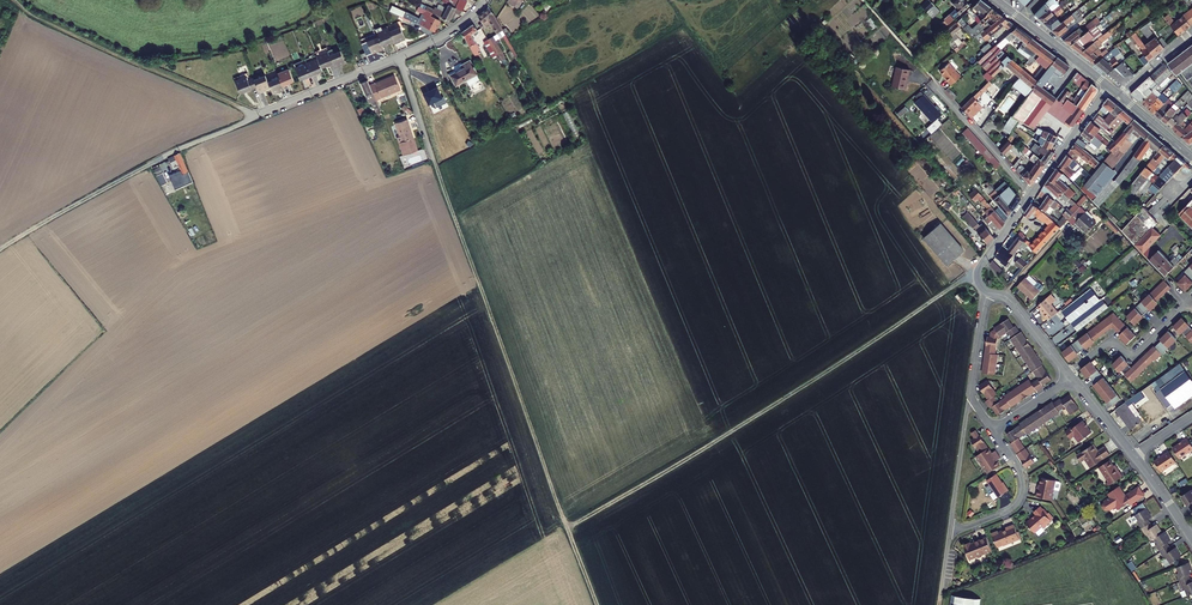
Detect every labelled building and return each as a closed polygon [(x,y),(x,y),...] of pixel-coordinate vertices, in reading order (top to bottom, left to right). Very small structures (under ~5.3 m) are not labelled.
[(455,6),(466,11),(471,2),(466,0),(463,0),(461,5),(457,3),(455,6)] [(928,0),(926,0),(920,6),(926,12),(933,6),(928,0)] [(950,4),(959,14),(969,5),(965,0),(964,1),(963,0),(955,0),(950,4)] [(980,14),(974,21),(977,24),(991,9),(979,0),(972,8),(980,14)] [(1039,17),(1047,23),(1075,1),(1076,0),(1070,0),(1063,5),(1058,0),(1055,0),(1039,17)] [(1075,1),(1047,23),(1056,31),(1065,24),(1060,18),(1067,13),(1068,14),(1079,7),(1075,1)] [(441,21),(432,16),(433,13),(420,7),(417,12),(422,14),(420,19),(394,6),(391,11),(436,32),(441,21)] [(933,18),(939,12),(933,6),(926,12),(933,18)] [(452,9),(447,17),(453,20),(454,18),(457,13),(457,12),(452,9)] [(977,24),(972,29),(968,23),(966,24),(963,27),(972,38),(979,33),(1001,16),(991,9),(977,24)] [(490,23),(498,37),(504,34),(492,11),(483,16),(480,20),(483,26),(490,23)] [(950,16),(944,20),(948,24),(953,19),(950,16)] [(1002,26),(1006,30),(1012,24),(1001,16),(979,33),(984,40),(1002,26)] [(1189,26),(1182,17),(1176,21),(1183,31),(1189,26)] [(402,40),(401,38),(406,36),(401,24),(402,23),(400,18),(387,23),(389,26),(393,38),(396,43),(402,40)] [(966,24),(960,18),(957,21),(960,24),(963,27),(966,24)] [(1071,33),(1064,38),(1074,46),(1092,32),(1095,29),(1098,27),(1104,22),(1101,18),(1086,30),(1084,27),(1074,36),(1071,33)] [(1173,23),(1170,19),(1166,22),(1177,36),(1183,31),(1176,21),(1173,23)] [(1056,31),(1063,37),(1072,30),(1066,23),(1065,24),(1056,31)] [(960,29),(956,24),(947,32),(951,37),(960,29)] [(1108,35),(1112,41),(1126,31),(1121,25),(1108,35)] [(388,42),(387,40),(393,38),(389,26),(377,31),(378,35),(382,44),(388,42)] [(1041,46),(1016,27),(996,46),(1000,50),(1015,38),(1021,43),(1018,46),(1031,57),(1035,53),(1041,46)] [(1103,34),(1098,27),(1095,29),(1100,36),(1103,34)] [(463,35),(475,57),(482,54),(473,38),(479,35),(475,28),(463,35)] [(1140,32),(1143,35),(1149,43),(1158,54),(1163,49),(1158,42),(1148,30),(1146,28),(1140,32)] [(1092,32),(1074,46),(1083,54),(1090,49),(1087,47),(1097,38),(1092,32)] [(378,50),(383,48),(382,44),(378,35),(362,41),(367,52),(377,48),(378,50)] [(1090,49),(1083,54),(1098,66),(1105,60),(1096,54),(1102,49),(1100,48),(1105,44),(1103,43),(1109,39),(1106,36),(1090,49)] [(1167,46),(1161,39),(1158,42),(1163,49),(1167,46)] [(1158,54),(1149,43),(1144,46),(1154,58),(1158,54)] [(976,64),(993,49),(989,44),(966,64),(970,69),(976,64)] [(1142,50),(1140,52),(1149,63),(1154,58),(1144,46),(1141,44),(1139,46),(1142,50)] [(992,78),(1005,66),(1010,58),(1000,50),(996,46),(993,49),(976,64),(986,73),(992,78)] [(1038,82),(1056,57),(1041,46),(1035,53),(1039,56),(1035,60),(1042,66),(1032,77),(1038,82)] [(1175,61),(1183,71),(1185,70),(1187,69),(1184,64),(1191,58),(1191,48),(1175,61)] [(367,55),(369,62),(386,56),(384,49),(367,55)] [(1105,60),(1098,66),(1109,75),(1126,62),(1129,60),(1120,49),(1105,60)] [(326,66),(327,68),(334,65),(330,56),(328,52),(316,56),(317,59),(321,68),(326,66)] [(341,67),(340,65),(345,63),(341,52),(330,56),(334,65),(335,69),(341,67)] [(1063,74),(1068,66),(1056,57),(1038,82),(1036,84),(1046,92),(1057,99),(1058,97),(1051,92),(1054,88),(1045,81),(1055,68),(1063,74)] [(1010,58),(1005,66),(1019,78),(1025,71),(1010,58)] [(1187,69),(1185,70),(1191,79),(1191,78),(1191,58),(1184,64),(1187,69)] [(316,74),(322,71),(321,68),(317,59),(307,64),(313,77),(316,76),(316,74)] [(938,70),(950,84),(961,76),(950,61),(938,70)] [(1183,72),(1174,61),(1170,65),(1178,75),(1183,72)] [(1183,71),(1175,61),(1174,61),(1183,72),(1183,71)] [(1126,62),(1109,75),(1125,88),(1137,76),(1126,62)] [(451,78),(456,87),(478,76),(471,63),(464,66),(466,70),(451,78)] [(305,78),(306,80),(313,77),(307,64),(296,68),(301,80),(305,78)] [(1072,79),(1076,73),(1068,66),(1063,74),(1061,76),(1065,78),(1069,82),(1072,79)] [(910,75),(911,70),(896,68),(894,88),(906,90),(908,75),(910,75)] [(290,87),(289,84),(294,82),(290,71),(280,75),(281,79),(285,89),(290,87)] [(1012,86),(1026,97),(1036,84),(1038,82),(1032,77),(1025,71),(1019,78),(1012,86)] [(989,82),(992,78),(986,73),(983,76),(989,82)] [(1083,111),(1098,89),(1076,73),(1072,79),(1082,87),(1080,89),(1085,93),(1081,98),(1077,95),(1071,102),(1083,111)] [(266,93),(265,91),(272,88),(271,83),(267,76),(256,80),(259,88),(262,95),(266,93)] [(246,91),(247,93),(259,88),(256,80),(255,78),(248,81),(247,77),(237,82),(241,93),(246,91)] [(371,86),(376,99),(400,90),(395,77),(371,86)] [(1065,78),(1058,88),(1063,91),(1064,90),(1069,82),(1065,78)] [(281,94),(287,92),(285,89),(281,79),(271,83),(272,88),(275,94),(280,92),(281,94)] [(1157,84),(1152,79),(1142,88),(1147,93),(1153,88),(1157,84)] [(374,101),(377,100),(376,99),(371,86),(369,81),(362,84),(366,94),(367,93),(370,99),(373,98),(374,101)] [(1046,110),(1037,104),(1046,92),(1036,84),(1026,97),(1011,117),(1034,127),(1046,110)] [(976,100),(985,91),(982,88),(962,108),(972,119),(975,116),(974,115),(983,107),(976,100)] [(1147,93),(1142,88),(1134,95),(1146,105),(1158,92),(1153,88),(1147,93)] [(1064,90),(1063,91),(1058,97),(1057,99),(1062,103),(1069,94),(1064,90)] [(1071,126),(1072,127),(1083,111),(1071,102),(1067,99),(1063,104),(1062,103),(1057,99),(1046,92),(1037,104),(1046,110),(1058,120),(1060,118),(1066,122),(1071,126)] [(1152,110),(1163,97),(1158,92),(1146,105),(1152,110)] [(1158,115),(1168,104),(1171,100),(1169,99),(1165,95),(1163,97),(1152,110),(1158,115)] [(928,118),(937,110),(924,96),(915,103),(928,118)] [(1109,99),(1103,107),(1109,113),(1116,104),(1109,99)] [(1116,104),(1109,113),(1104,119),(1111,125),(1123,110),(1116,104)] [(1165,121),(1175,110),(1168,104),(1158,115),(1165,121)] [(1183,108),(1179,105),(1175,110),(1165,121),(1170,125),(1176,119),(1175,118),(1183,108)] [(1125,129),(1134,120),(1123,110),(1111,125),(1107,130),(1110,133),(1109,134),(1111,136),(1110,138),(1115,142),(1116,140),(1112,136),(1121,126),(1125,129)] [(568,111),(564,113),(572,134),(576,132),(568,111)] [(1104,119),(1098,114),(1091,123),(1101,131),(1110,138),(1111,136),(1109,134),(1110,133),(1107,130),(1111,125),(1104,119)] [(1181,118),(1179,121),(1176,119),(1170,125),(1175,129),(1181,123),(1183,125),(1185,122),(1181,118)] [(406,157),(420,152),(409,121),(397,125),(402,139),(399,140),(406,157)] [(1151,134),(1136,121),(1116,140),(1115,142),(1109,148),(1112,152),(1108,157),(1110,159),(1117,166),(1122,160),(1114,154),(1121,149),(1129,140),(1128,139),(1132,134),(1139,139),(1141,136),(1146,140),(1151,134)] [(1190,126),(1185,122),(1183,125),(1181,123),(1175,129),(1185,138),(1191,132),(1191,124),(1190,126)] [(1101,131),(1091,123),(1087,129),(1104,143),(1106,146),(1108,143),(1098,134),(1101,131)] [(967,128),(962,133),(965,136),(970,131),(967,128)] [(1082,136),(1099,149),(1104,143),(1087,129),(1082,136)] [(1043,130),(1040,135),(1054,143),(1057,136),(1043,130)] [(970,131),(965,136),(967,139),(973,134),(970,131)] [(973,134),(967,139),(970,142),(976,137),(973,134)] [(1121,149),(1114,154),(1122,160),(1139,139),(1132,134),(1128,139),(1129,140),(1121,149)] [(1165,145),(1151,134),(1146,140),(1134,156),(1140,161),(1150,148),(1154,151),(1156,148),(1160,151),(1165,145)] [(1036,141),(1040,144),(1039,145),(1050,150),(1054,143),(1040,135),(1036,141)] [(978,140),(976,137),(970,142),(973,145),(978,140)] [(981,143),(978,140),(973,145),(975,148),(981,143)] [(1086,146),(1079,140),(1076,144),(1083,150),(1086,146)] [(1023,155),(1007,141),(999,149),(1005,155),(1011,148),(1021,158),(1021,157),(1023,155)] [(984,146),(981,143),(975,148),(978,151),(984,146)] [(1076,144),(1071,151),(1088,164),(1088,163),(1097,170),(1101,165),(1083,150),(1076,144)] [(1036,149),(1043,155),(1040,159),(1046,164),(1055,152),(1050,150),(1039,145),(1036,149)] [(1167,161),(1174,153),(1165,145),(1160,151),(1141,173),(1152,183),(1158,177),(1152,171),(1163,158),(1167,161)] [(987,149),(984,146),(978,151),(981,154),(987,149)] [(1025,152),(1026,156),(1034,163),(1042,170),(1046,164),(1040,159),(1028,148),(1027,147),(1023,150),(1025,152)] [(989,152),(987,149),(981,154),(983,157),(989,152)] [(992,155),(989,152),(983,157),(986,160),(992,155)] [(1174,153),(1167,161),(1170,165),(1178,156),(1174,153)] [(182,155),(176,157),(184,176),(190,173),(182,155)] [(995,158),(992,155),(986,160),(989,163),(995,158)] [(1073,161),(1067,156),(1059,168),(1070,179),(1075,174),(1068,167),(1073,161)] [(1140,161),(1134,156),(1130,161),(1136,166),(1140,161)] [(1178,156),(1170,165),(1158,177),(1152,183),(1147,189),(1154,195),(1185,162),(1178,156)] [(1022,165),(1025,161),(1021,157),(1021,158),(1013,165),(1031,185),(1039,175),(1032,169),(1031,171),(1029,169),(1028,172),(1022,165)] [(997,161),(995,158),(989,163),(992,166),(997,161)] [(1117,166),(1110,159),(1102,168),(1114,179),(1122,170),(1117,166)] [(1000,164),(997,161),(992,166),(994,170),(1000,164)] [(1136,166),(1130,161),(1123,169),(1129,174),(1136,166)] [(1034,163),(1029,169),(1031,171),(1032,169),(1039,175),(1042,170),(1034,163)] [(1063,183),(1067,179),(1057,170),(1050,180),(1063,194),(1068,189),(1063,183)] [(180,174),(174,177),(176,182),(182,180),(180,174)] [(1065,205),(1069,200),(1063,194),(1050,180),(1042,191),(1054,202),(1057,198),(1065,205)] [(974,201),(981,195),(975,188),(968,194),(974,201)] [(1012,199),(1001,188),(996,192),(1013,210),(1021,199),(1016,194),(1012,199)] [(992,200),(1001,210),(997,214),(1004,222),(1013,210),(996,192),(994,189),(990,193),(993,198),(992,200)] [(1182,203),(1186,207),(1188,205),(1191,201),(1191,189),(1187,194),(1189,196),(1182,203)] [(1046,213),(1054,202),(1042,191),(1039,195),(1046,200),(1040,208),(1046,213)] [(988,214),(985,217),(997,232),(1004,222),(997,214),(985,199),(982,201),(988,208),(985,210),(988,214)] [(906,206),(908,211),(919,207),(916,202),(906,206)] [(1033,203),(1028,211),(1037,219),(1043,213),(1033,203)] [(1076,206),(1074,205),(1067,213),(1071,216),(1078,208),(1076,206)] [(1182,216),(1180,218),(1191,229),(1191,208),(1188,205),(1186,207),(1180,214),(1182,216)] [(1098,220),(1087,208),(1077,218),(1088,229),(1098,220)] [(1153,227),(1158,222),(1143,208),(1120,231),(1135,246),(1153,227)] [(980,226),(965,209),(960,213),(987,243),(994,237),(982,224),(980,226)] [(1071,216),(1067,213),(1057,225),(1060,228),(1071,216)] [(1108,221),(1105,224),(1111,231),(1114,228),(1108,221)] [(926,237),(950,264),(967,249),(944,222),(926,237)] [(1057,225),(1054,223),(1048,231),(1054,236),(1060,228),(1057,225)] [(1150,249),(1162,236),(1153,227),(1135,246),(1144,255),(1150,249)] [(1054,236),(1048,231),(1031,250),(1036,255),(1054,236)] [(1008,251),(1014,256),(1024,244),(1012,233),(1010,237),(1016,241),(1008,251)] [(1183,250),(1171,262),(1168,259),(1158,269),(1165,276),(1189,252),(1182,245),(1180,247),(1183,250)] [(1178,249),(1174,245),(1169,250),(1173,254),(1178,249)] [(1000,263),(999,264),(1003,268),(1014,256),(1008,251),(1003,247),(996,256),(1002,261),(1000,263)] [(1150,249),(1144,255),(1149,261),(1155,255),(1150,249)] [(1158,269),(1168,259),(1160,251),(1155,255),(1149,261),(1158,269)] [(1020,259),(1015,265),(1019,269),(1022,271),(1027,266),(1020,259)] [(990,266),(998,277),(1000,274),(992,263),(990,266)] [(1183,274),(1185,276),(1177,284),(1185,292),(1191,285),(1191,282),(1191,281),(1191,265),(1183,274)] [(1022,271),(1019,269),(1008,282),(1010,284),(1022,271)] [(1024,280),(1016,289),(1031,302),(1039,293),(1024,280)] [(1035,280),(1032,283),(1042,290),(1044,286),(1035,280)] [(1130,317),(1139,326),(1145,320),(1143,319),(1146,316),(1153,310),(1154,312),(1159,307),(1157,305),(1160,302),(1174,288),(1167,281),(1130,317)] [(1096,304),(1086,292),(1061,312),(1077,331),(1093,318),(1087,311),(1096,304)] [(1050,295),(1036,309),(1047,322),(1057,314),(1051,306),(1055,302),(1053,300),(1054,300),(1050,295)] [(1139,337),(1116,313),(1065,353),(1073,363),(1079,358),(1078,357),(1081,354),(1088,349),(1089,350),(1096,345),(1095,343),(1112,330),(1111,329),(1115,326),(1116,327),(1125,336),(1123,338),(1131,345),(1139,337)] [(1009,318),(995,328),(996,328),(1000,335),(1008,330),(1010,334),(1018,328),(1016,325),(1015,326),(1009,318)] [(1176,327),(1184,335),(1186,334),(1191,341),(1191,327),(1191,326),(1188,323),(1189,322),(1185,319),(1176,327)] [(1000,335),(996,328),(990,331),(990,337),(987,337),(985,352),(995,353),(997,338),(1000,338),(1000,335)] [(1020,332),(1018,328),(1010,334),(1012,337),(1011,338),(1017,346),(1028,339),(1022,331),(1020,332)] [(1180,341),(1171,332),(1164,339),(1166,341),(1164,342),(1157,348),(1151,355),(1150,353),(1135,367),(1136,368),(1135,370),(1134,369),(1130,365),(1131,364),(1124,357),(1115,365),(1123,374),(1124,372),(1134,383),(1157,361),(1158,362),(1180,341)] [(1056,347),(1064,341),(1060,336),(1052,341),(1056,347)] [(1033,348),(1028,339),(1017,346),(1023,355),(1033,348)] [(1039,356),(1033,348),(1023,355),(1028,363),(1039,356)] [(995,353),(985,352),(984,361),(996,363),(997,353),(995,353)] [(1045,364),(1039,356),(1028,363),(1034,371),(1035,371),(1043,366),(1045,364)] [(996,363),(984,361),(982,371),(995,373),(996,363)] [(1093,362),(1083,370),(1090,379),(1092,378),(1097,385),(1096,386),(1107,401),(1109,400),(1111,403),(1114,407),(1123,400),(1093,362)] [(1052,380),(1043,366),(1035,371),(1040,378),(1037,381),(1042,389),(1046,387),(1044,385),(1052,380)] [(1181,366),(1115,410),(1117,414),(1115,415),(1117,417),(1119,416),(1129,431),(1141,423),(1137,417),(1134,419),(1126,408),(1154,389),(1166,408),(1171,405),(1191,391),(1191,381),(1181,366)] [(997,392),(988,379),(980,385),(990,400),(987,401),(990,405),(998,400),(996,396),(998,394),(997,392)] [(1034,383),(1031,379),(1022,385),(1029,395),(1038,390),(1034,383)] [(1042,389),(1037,381),(1034,383),(1038,390),(1039,391),(1042,389)] [(1029,395),(1022,385),(1014,390),(1021,401),(1029,395)] [(1021,401),(1014,390),(1006,396),(1007,398),(1013,406),(1021,401)] [(1171,405),(1174,411),(1191,399),(1191,391),(1171,405)] [(1058,400),(1055,402),(1061,410),(1064,408),(1069,416),(1078,410),(1068,396),(1060,402),(1058,400)] [(1000,403),(998,400),(990,405),(992,408),(994,407),(999,415),(1013,406),(1007,398),(1000,403)] [(1052,404),(1051,402),(1043,408),(1050,419),(1058,414),(1057,412),(1061,410),(1055,402),(1052,404)] [(1050,419),(1043,408),(1035,413),(1042,424),(1050,419)] [(1042,424),(1035,413),(1027,419),(1034,430),(1042,424)] [(1034,430),(1027,419),(1018,424),(1019,426),(1025,434),(1025,435),(1034,430)] [(1072,429),(1070,428),(1064,433),(1069,440),(1073,437),(1078,443),(1090,434),(1081,422),(1072,429)] [(1019,426),(1005,435),(1011,444),(1017,439),(1025,434),(1019,426)] [(976,439),(981,436),(978,431),(973,434),(976,439)] [(972,441),(981,455),(990,449),(981,435),(981,436),(976,439),(972,441)] [(1009,445),(1011,449),(1020,443),(1017,439),(1011,444),(1009,445)] [(1185,439),(1179,444),(1179,445),(1171,450),(1178,460),(1191,451),(1191,449),(1185,439)] [(1011,449),(1014,453),(1022,447),(1020,443),(1011,449)] [(1097,452),(1093,445),(1076,457),(1080,463),(1085,460),(1090,469),(1103,460),(1102,460),(1109,455),(1104,447),(1097,452)] [(1034,464),(1022,447),(1014,453),(1025,469),(1034,464)] [(983,466),(999,455),(996,451),(993,454),(990,449),(981,455),(977,457),(983,466)] [(1174,464),(1167,452),(1152,462),(1159,473),(1174,464)] [(1001,459),(999,455),(983,466),(989,475),(1001,467),(997,462),(1001,459)] [(1113,468),(1109,462),(1098,469),(1107,483),(1109,487),(1122,478),(1118,473),(1117,474),(1113,468)] [(1005,486),(997,475),(988,481),(999,498),(1009,492),(1005,485),(1005,486)] [(1037,490),(1035,498),(1050,502),(1053,491),(1058,493),(1059,486),(1058,484),(1055,483),(1055,482),(1041,479),(1039,487),(1040,487),(1039,490),(1037,490)] [(1107,509),(1108,510),(1106,511),(1105,514),(1107,517),(1110,517),(1112,516),(1112,517),(1142,497),(1136,489),(1124,497),(1117,488),(1106,496),(1113,505),(1107,509)] [(1184,497),(1189,505),(1191,504),(1191,492),(1184,497)] [(1042,511),(1039,508),(1033,513),(1035,516),(1031,520),(1030,519),(1029,520),(1024,524),(1033,534),(1040,528),(1041,529),(1050,522),(1045,516),(1046,515),(1042,510),(1042,511)] [(1137,524),(1141,531),(1149,526),(1147,522),(1149,521),(1152,519),(1146,510),(1132,520),(1132,521),(1135,525),(1137,524)] [(998,533),(997,531),(991,533),(996,547),(1001,545),(1002,546),(1018,539),(1013,525),(1004,528),(1005,530),(998,533)] [(1149,537),(1152,542),(1155,540),(1163,535),(1157,526),(1154,528),(1152,529),(1149,526),(1141,531),(1147,539),(1149,537)] [(1155,540),(1158,544),(1155,546),(1161,553),(1169,548),(1166,544),(1168,543),(1171,541),(1165,533),(1163,535),(1155,540)] [(991,550),(986,537),(974,541),(975,542),(970,544),(969,542),(963,544),(969,559),(976,556),(978,557),(981,556),(982,554),(991,550)] [(1182,556),(1176,548),(1173,551),(1171,552),(1169,548),(1161,553),(1166,561),(1169,560),(1172,564),(1182,556)] [(1177,574),(1181,583),(1190,580),(1188,576),(1190,575),(1191,574),(1191,569),(1190,564),(1178,568),(1180,573),(1177,574)] [(1189,596),(1191,594),(1191,584),(1190,580),(1181,583),(1184,592),(1187,591),(1189,596)] [(951,595),(949,604),(979,604),(980,599),(951,595)]
